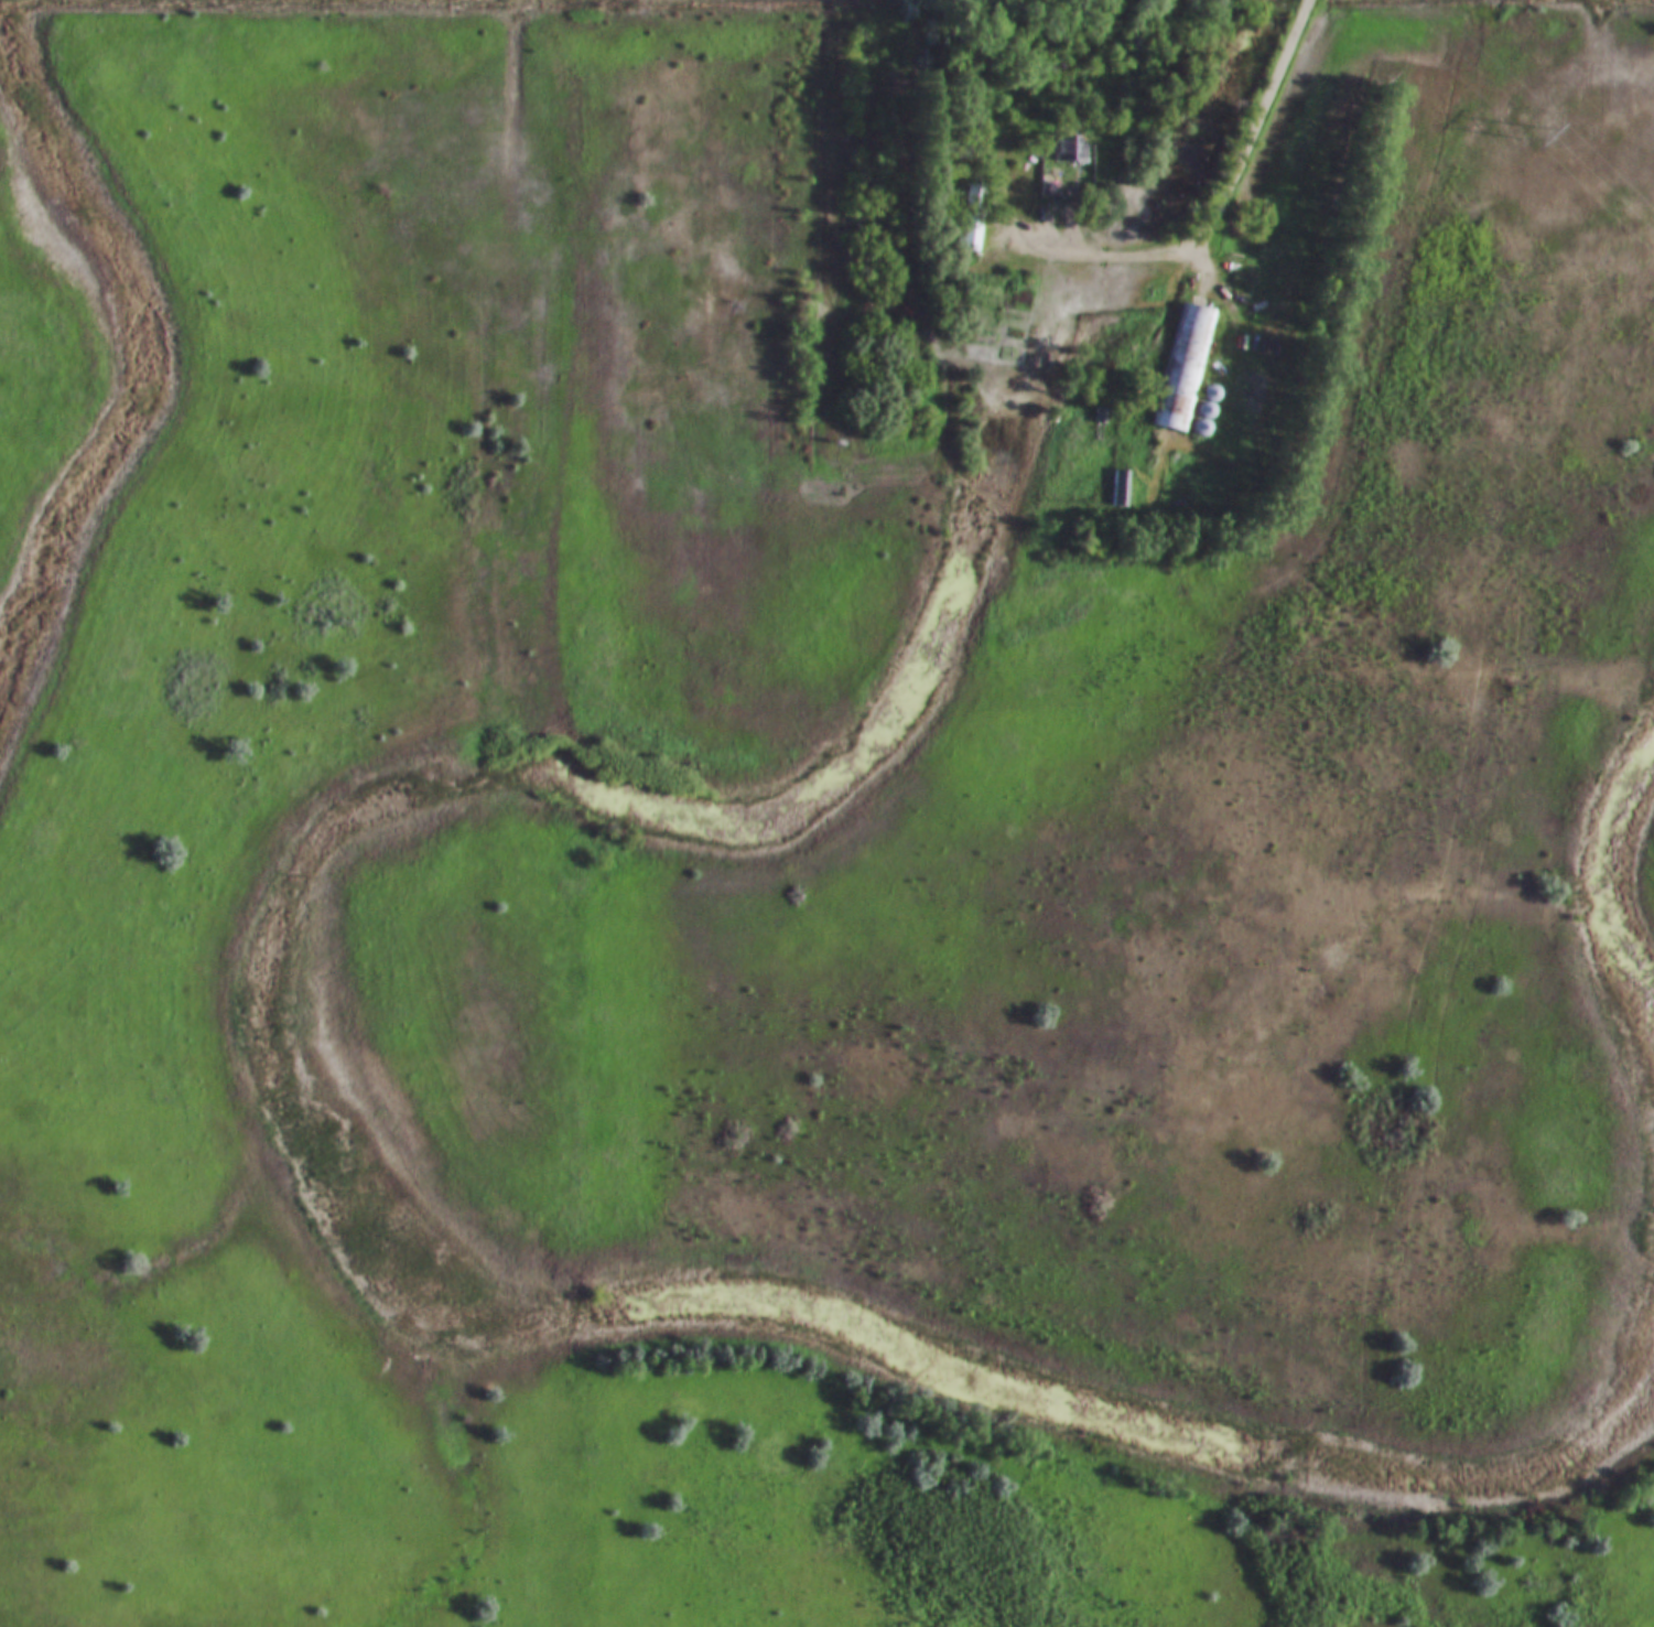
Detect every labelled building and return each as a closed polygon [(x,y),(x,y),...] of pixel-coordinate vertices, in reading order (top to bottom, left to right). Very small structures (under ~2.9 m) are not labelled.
[(1218,307),(1182,300),(1156,424),(1192,431),(1218,307)] [(1134,505),(1134,468),(1116,468),(1116,505),(1134,505)]
